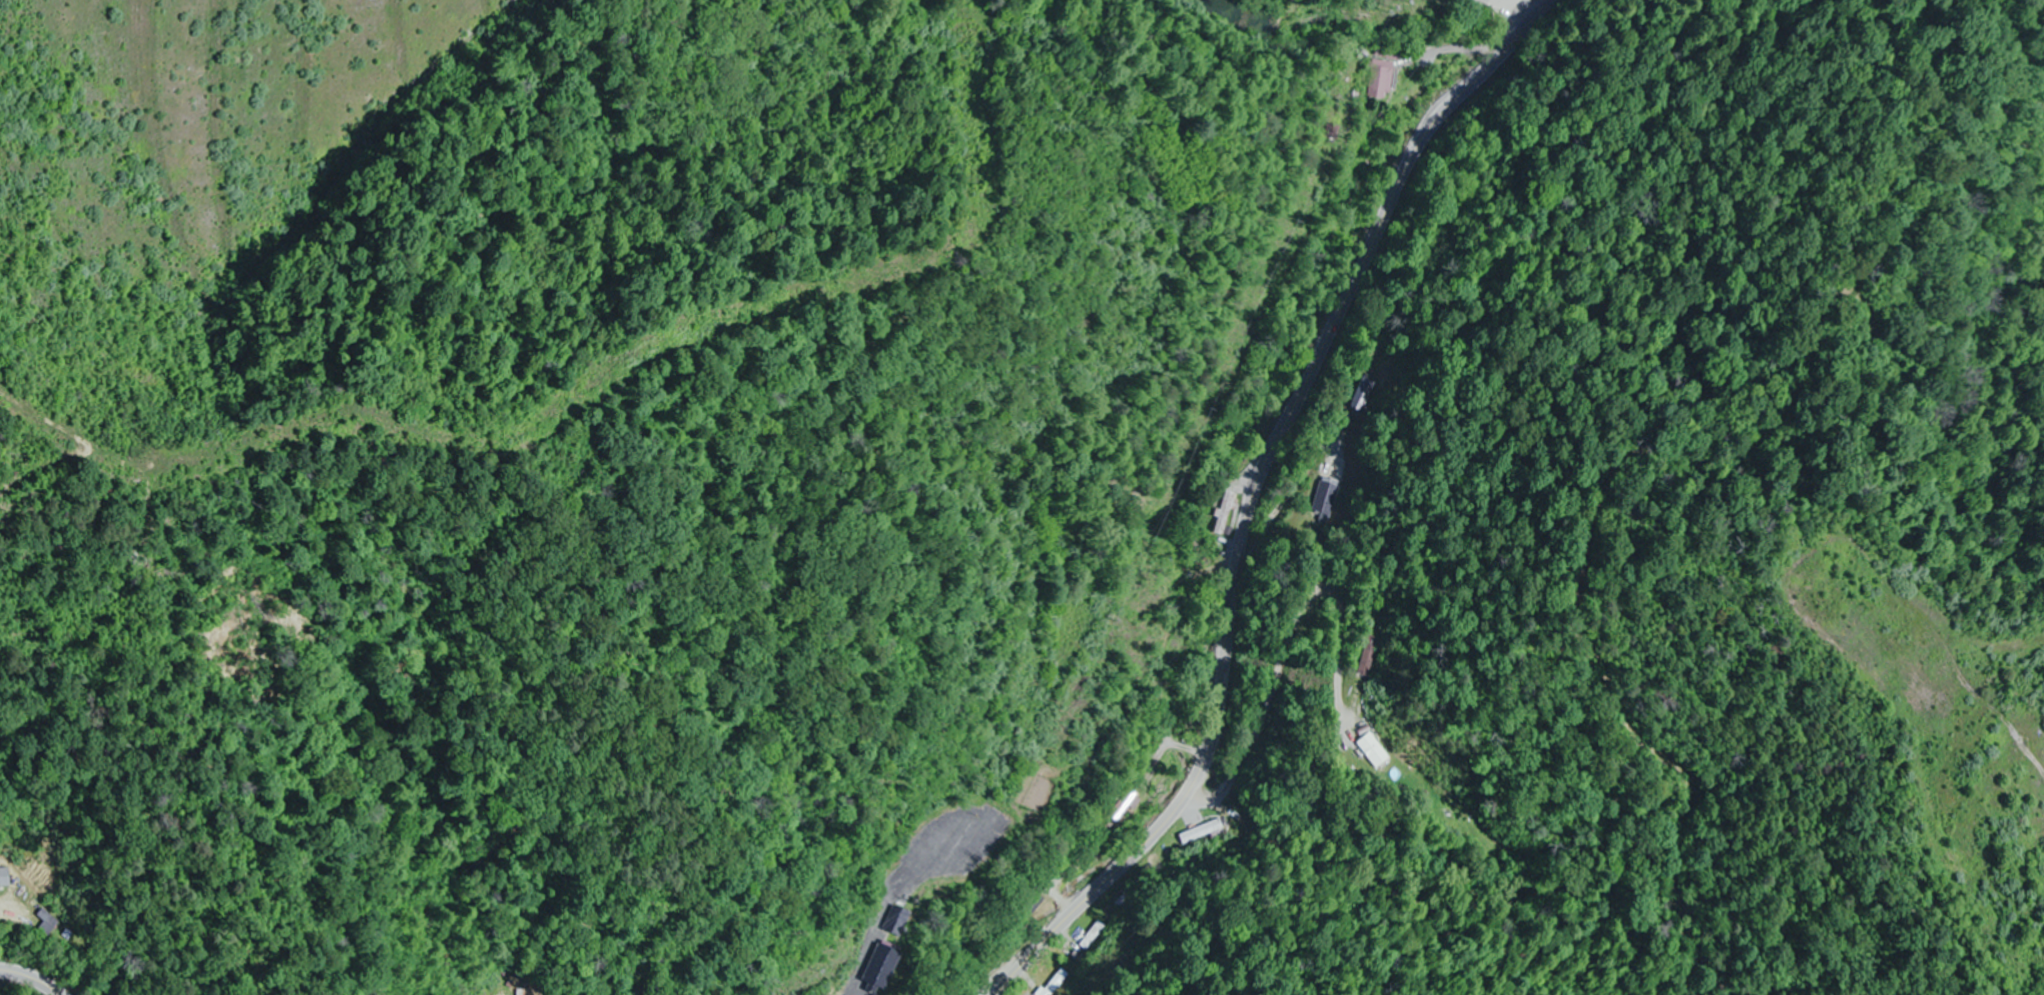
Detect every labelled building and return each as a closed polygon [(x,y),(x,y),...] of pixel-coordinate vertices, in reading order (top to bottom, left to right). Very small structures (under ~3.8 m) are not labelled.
[(1389,100),(1399,64),(1378,58),(1369,94),(1389,100)] [(1336,479),(1318,477),(1313,511),(1331,514),(1336,479)] [(1367,676),(1375,637),(1365,634),(1356,674),(1367,676)] [(1362,769),(1383,758),(1364,719),(1343,729),(1362,769)] [(1222,831),(1217,820),(1178,835),(1183,846),(1222,831)] [(12,887),(11,869),(0,869),(0,887),(12,887)] [(905,936),(916,912),(899,904),(888,929),(905,936)] [(39,916),(46,923),(41,929),(50,937),(61,923),(45,909),(39,916)] [(1107,926),(1101,921),(1081,945),(1087,950),(1107,926)] [(908,952),(884,941),(867,980),(891,990),(908,952)]
